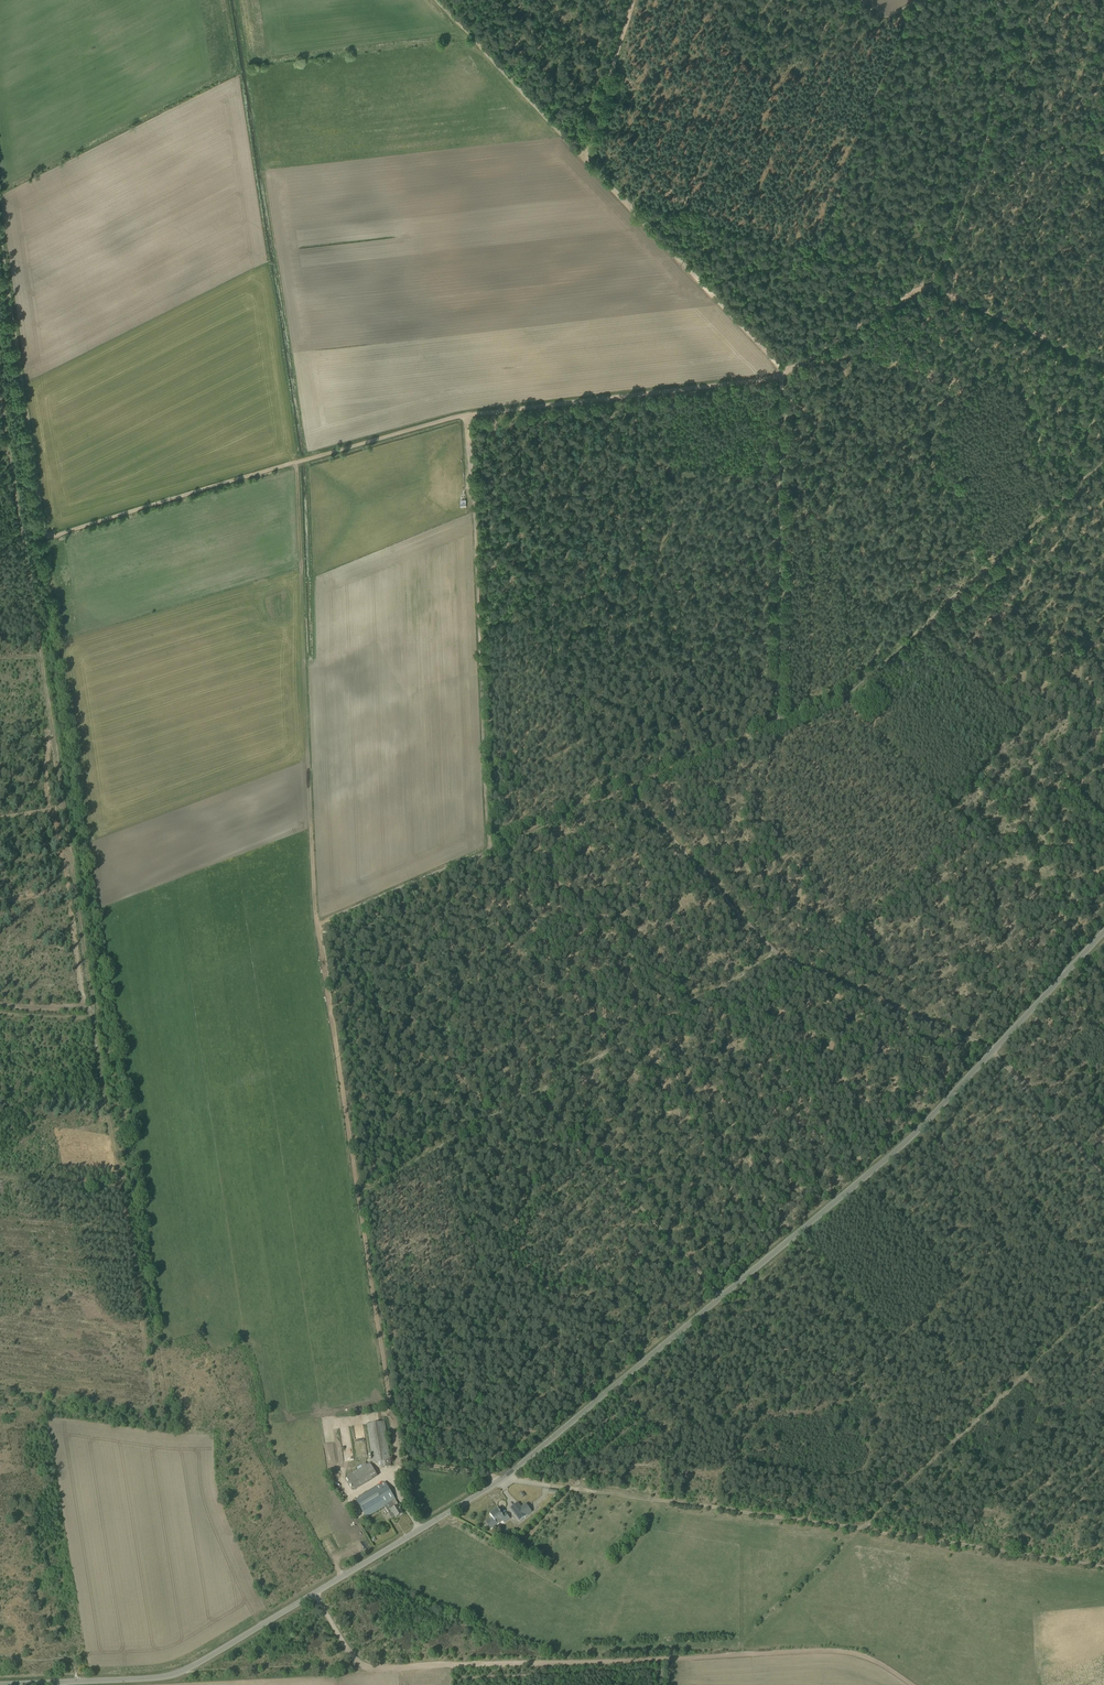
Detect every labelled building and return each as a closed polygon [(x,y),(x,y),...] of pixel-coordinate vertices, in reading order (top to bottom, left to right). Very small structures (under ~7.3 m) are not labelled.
[(367,1424),(372,1463),(380,1462),(381,1468),(391,1466),(384,1422),(367,1424)] [(362,1467),(347,1476),(355,1489),(378,1476),(370,1463),(367,1464),(365,1462),(361,1465),(362,1467)] [(380,1485),(356,1499),(364,1513),(367,1518),(385,1507),(392,1518),(395,1516),(396,1518),(403,1514),(398,1504),(385,1482),(380,1485)] [(510,1509),(519,1521),(532,1512),(526,1504),(521,1507),(518,1503),(510,1509)] [(486,1522),(491,1529),(497,1524),(495,1521),(500,1517),(504,1523),(510,1519),(507,1515),(504,1517),(498,1509),(490,1514),(492,1518),(486,1522)]
